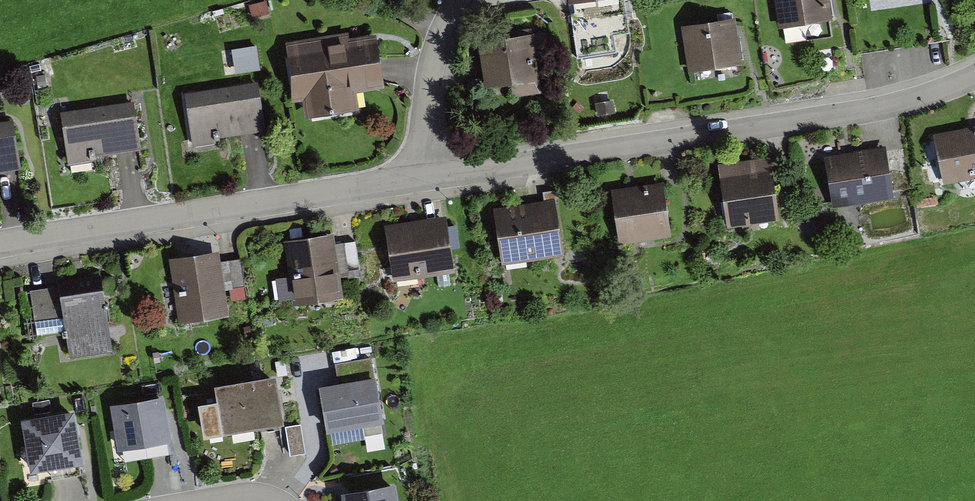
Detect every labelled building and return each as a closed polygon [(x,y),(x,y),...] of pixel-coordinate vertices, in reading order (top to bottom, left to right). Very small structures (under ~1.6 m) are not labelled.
[(623,14),(620,0),(566,0),(570,23),(623,14)] [(825,34),(822,0),(768,0),(772,40),(825,34)] [(867,10),(918,3),(918,0),(865,0),(867,10)] [(502,10),(504,22),(522,19),(521,8),(502,10)] [(351,92),(381,87),(371,25),(277,39),(287,102),(301,100),(304,118),(353,110),(351,92)] [(681,86),(737,79),(731,33),(675,40),(681,86)] [(260,45),(227,49),(230,72),(263,68),(260,45)] [(551,99),(543,50),(478,61),(487,111),(551,99)] [(254,80),(178,92),(187,147),(217,142),(216,136),(261,128),(254,80)] [(140,151),(132,100),(58,112),(66,163),(140,151)] [(24,172),(17,122),(0,124),(0,175),(24,172)] [(974,175),(974,124),(931,133),(942,182),(974,175)] [(832,208),(894,198),(886,147),(824,157),(832,208)] [(729,229),(782,221),(773,159),(719,167),(729,229)] [(618,246),(673,238),(666,184),(610,192),(618,246)] [(505,265),(568,257),(560,202),(498,210),(505,265)] [(394,283),(455,275),(447,219),(386,227),(394,283)] [(292,304),(343,296),(334,235),(282,243),(292,304)] [(179,343),(231,337),(229,321),(246,319),(241,280),(220,282),(219,275),(171,281),(179,343)] [(71,376),(116,370),(105,298),(60,305),(26,310),(33,356),(68,351),(71,376)] [(275,415),(266,353),(206,361),(216,424),(275,415)] [(375,420),(369,376),(318,383),(323,426),(375,420)] [(164,437),(157,392),(108,399),(115,445),(164,437)] [(75,460),(66,411),(17,419),(26,469),(75,460)] [(387,484),(341,491),(343,500),(390,500),(387,484)]
